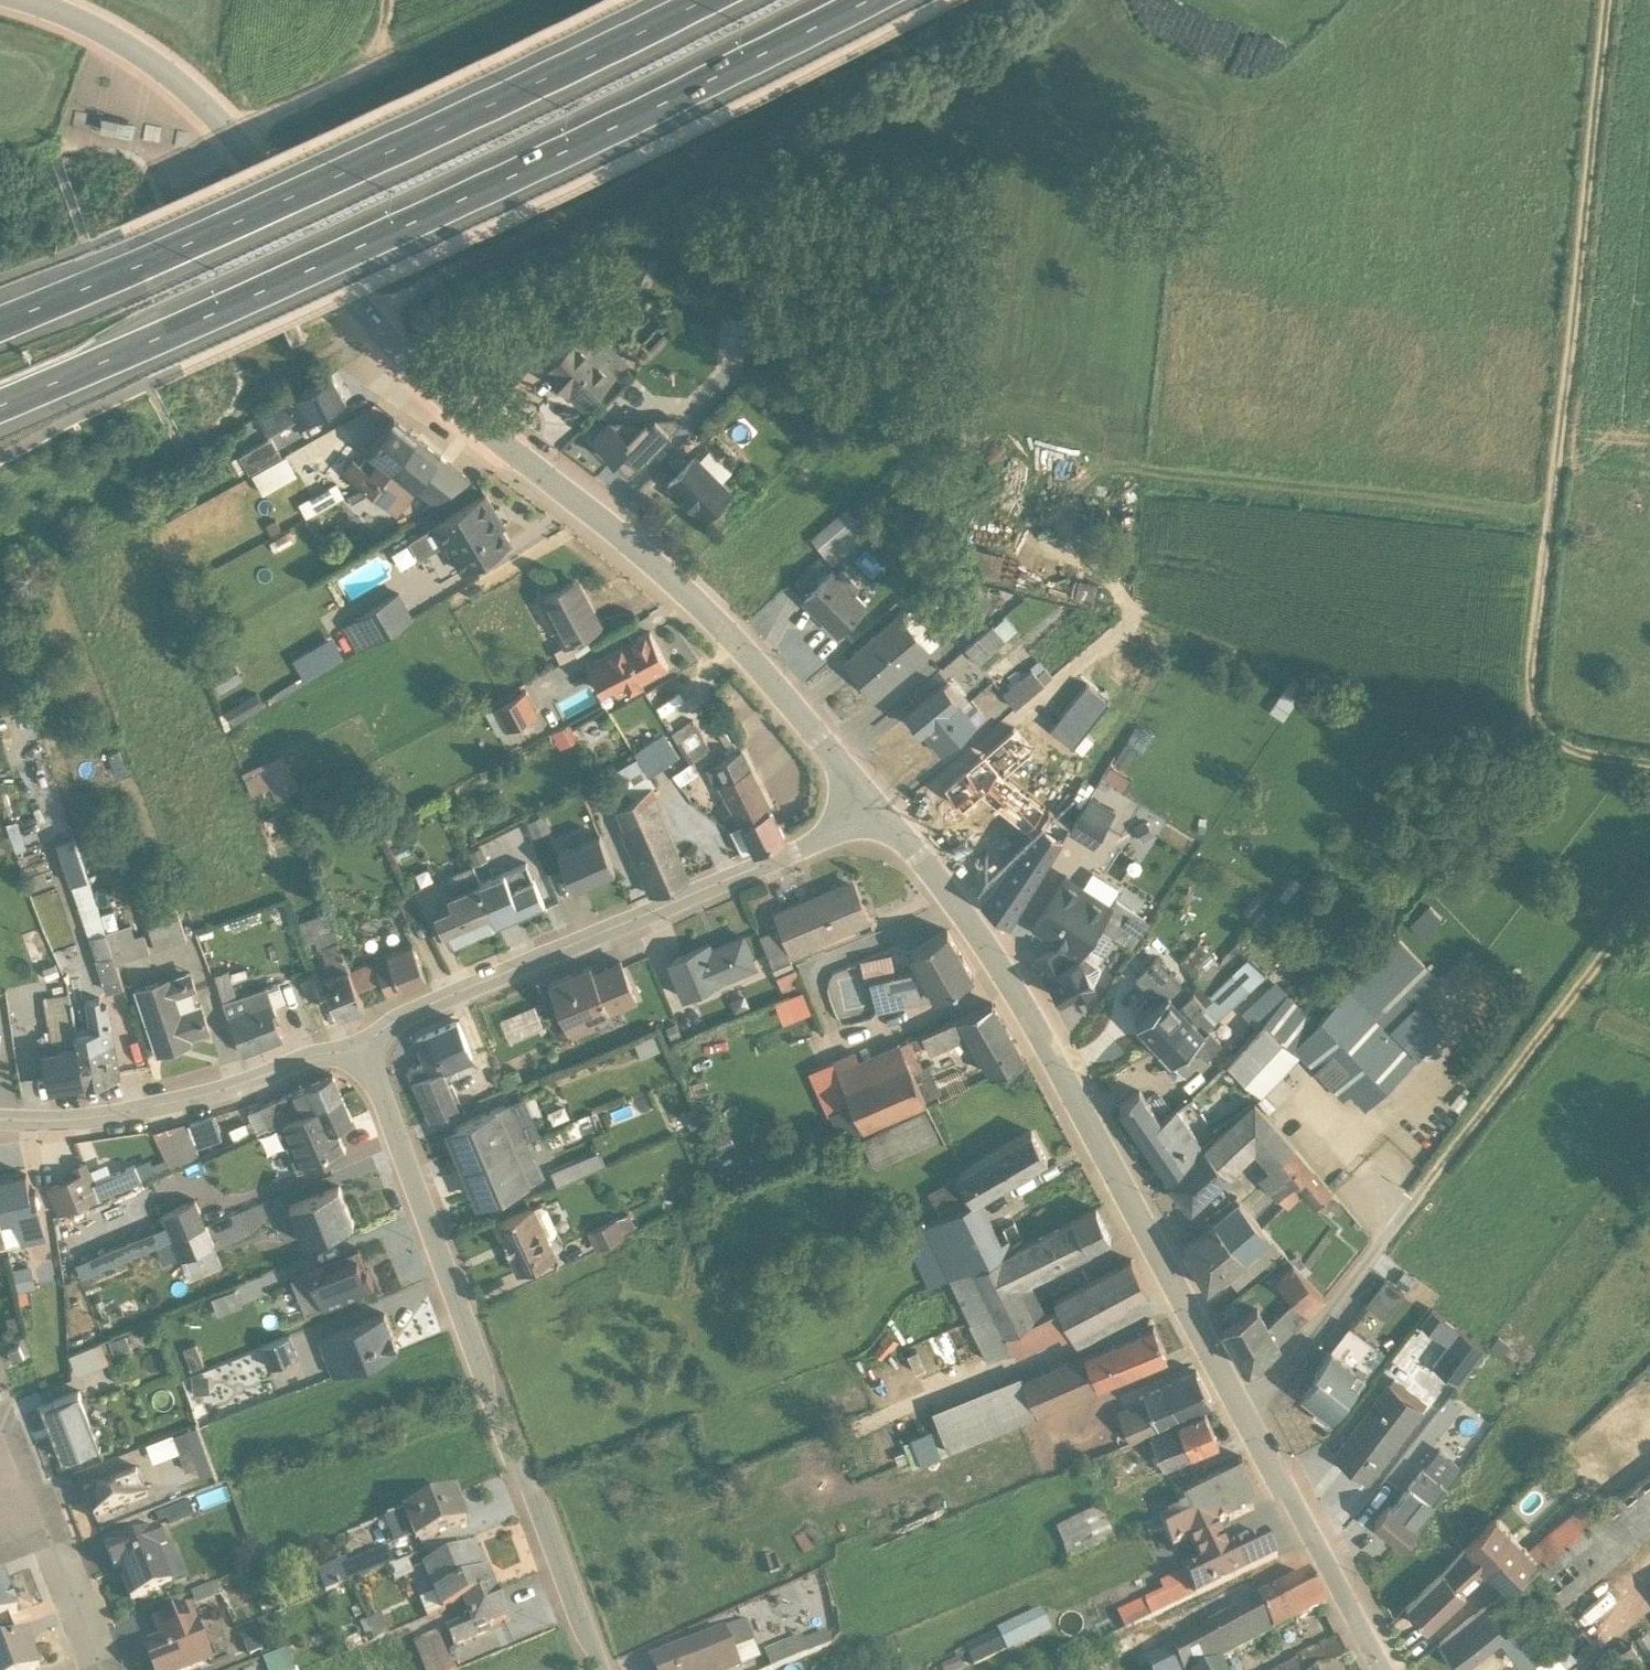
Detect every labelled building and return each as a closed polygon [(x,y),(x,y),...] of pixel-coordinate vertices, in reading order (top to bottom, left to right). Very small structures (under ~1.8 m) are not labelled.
[(293,313),(283,317),(291,336),(301,332),(293,313)] [(615,343),(592,321),(582,331),(578,328),(547,364),(569,386),(583,399),(616,365),(605,354),(615,343)] [(294,421),(346,392),(331,367),(286,393),(285,392),(256,408),(267,428),(290,415),(294,421)] [(352,450),(343,462),(372,484),(418,427),(395,408),(359,455),(352,450)] [(610,413),(591,432),(628,469),(680,417),(673,411),(610,413)] [(418,427),(372,484),(398,507),(418,481),(434,493),(471,469),(418,427)] [(250,465),(282,447),(272,429),(240,447),(250,465)] [(731,463),(709,443),(699,452),(695,448),(667,477),(705,513),(733,486),(721,473),(731,463)] [(252,466),(263,486),(297,466),(286,447),(252,466)] [(336,475),(299,496),(306,509),(343,488),(336,475)] [(486,487),(409,532),(419,550),(444,536),(462,565),(512,535),(502,519),(505,517),(486,487)] [(860,520),(845,503),(810,532),(832,558),(861,533),(854,525),(860,520)] [(291,525),(269,536),(275,546),(297,534),(291,525)] [(1003,547),(952,534),(946,560),(996,574),(997,573),(1003,547)] [(840,557),(803,594),(816,606),(820,603),(841,624),(868,597),(855,584),(861,578),(840,557)] [(798,577),(808,587),(823,571),(813,562),(798,577)] [(1097,578),(1077,573),(1073,592),(1093,597),(1097,578)] [(573,574),(539,591),(563,636),(563,637),(554,641),(560,652),(574,645),(573,641),(587,634),(583,626),(597,618),(573,574)] [(342,617),(357,643),(413,610),(398,584),(342,617)] [(930,643),(940,634),(911,601),(901,609),(899,606),(842,655),(875,693),(932,645),(930,643)] [(964,642),(978,657),(1005,635),(1004,633),(1016,623),(1005,610),(993,620),(992,619),(964,642)] [(635,633),(588,658),(602,684),(613,678),(617,685),(667,658),(649,625),(645,627),(644,626),(634,631),(635,633)] [(335,626),(294,647),(307,670),(347,648),(335,626)] [(1002,687),(1014,701),(1052,670),(1038,653),(1031,660),(1031,662),(1002,687)] [(925,729),(969,693),(952,672),(945,678),(943,676),(905,708),(920,726),(922,725),(925,729)] [(1084,678),(1049,723),(1072,741),(1107,696),(1084,678)] [(258,682),(227,701),(235,715),(266,696),(258,682)] [(526,682),(484,704),(496,727),(538,705),(526,682)] [(969,693),(925,729),(940,748),(975,718),(974,716),(982,709),(975,701),(977,699),(971,692),(969,693)] [(701,707),(670,725),(689,755),(700,749),(704,755),(717,747),(713,741),(711,741),(701,725),(710,720),(701,707)] [(553,726),(560,740),(578,731),(569,718),(553,726)] [(1041,814),(1048,804),(1003,768),(1032,743),(1013,721),(942,780),(962,803),(981,788),(1026,824),(1027,822),(1032,826),(1041,814)] [(679,748),(664,725),(634,743),(650,768),(679,748)] [(1133,743),(1124,738),(1113,756),(1123,762),(1133,743)] [(740,743),(705,761),(714,777),(718,776),(740,817),(770,801),(740,743)] [(283,745),(241,766),(249,788),(271,779),(276,791),(296,782),(298,785),(301,784),(283,745)] [(650,889),(689,872),(659,801),(660,798),(662,798),(652,778),(655,777),(637,748),(615,763),(632,790),(615,801),(623,819),(619,820),(650,889)] [(1128,772),(1109,761),(1103,771),(1122,783),(1128,772)] [(1114,804),(1089,788),(1067,824),(1092,839),(1114,804)] [(936,815),(948,843),(989,827),(977,799),(936,815)] [(263,814),(270,832),(296,821),(288,800),(263,814)] [(754,842),(756,845),(784,831),(769,802),(740,817),(741,818),(730,824),(742,848),(754,842)] [(551,823),(544,807),(526,815),(533,831),(551,823)] [(6,817),(15,844),(26,840),(17,813),(6,817)] [(1153,827),(1144,813),(1132,820),(1141,835),(1153,827)] [(1009,917),(1063,829),(1041,814),(1032,826),(981,894),(1009,917)] [(599,826),(559,843),(569,867),(574,879),(582,876),(614,862),(599,826)] [(87,871),(73,830),(57,835),(72,877),(87,871)] [(483,840),(469,845),(475,858),(488,853),(483,840)] [(22,860),(30,884),(55,876),(48,852),(22,860)] [(498,915),(544,895),(526,854),(479,872),(498,915)] [(449,935),(498,915),(471,857),(449,867),(455,883),(448,886),(451,895),(434,902),(449,935)] [(1118,881),(1092,865),(1082,880),(1063,867),(1031,918),(1031,919),(1048,931),(1050,930),(1061,938),(1034,953),(1043,970),(1079,949),(1112,899),(1109,896),(1118,881)] [(107,985),(123,979),(88,872),(87,871),(72,877),(96,951),(107,985)] [(774,907),(791,947),(867,914),(850,875),(774,907)] [(410,887),(398,892),(408,912),(419,907),(410,887)] [(143,903),(155,941),(186,931),(173,892),(143,903)] [(1132,943),(1150,915),(1116,893),(1079,949),(1043,970),(1048,979),(1050,978),(1060,993),(1073,988),(1074,990),(1095,979),(1095,976),(1101,962),(1098,957),(1114,932),(1132,943)] [(1442,913),(1427,899),(1409,919),(1424,933),(1442,913)] [(331,992),(338,1009),(359,1000),(364,998),(328,903),(327,903),(297,914),(305,934),(305,935),(315,932),(318,939),(321,939),(326,952),(321,955),(326,967),(316,971),(325,993),(326,994),(331,992)] [(131,917),(106,925),(116,954),(149,943),(143,925),(135,928),(131,917)] [(792,960),(777,921),(759,928),(775,967),(792,960)] [(1247,948),(1259,934),(1247,923),(1218,956),(1197,936),(1181,953),(1200,975),(1188,986),(1155,951),(1135,970),(1158,995),(1136,1016),(1157,1039),(1247,948)] [(935,992),(973,970),(946,924),(908,947),(917,962),(870,972),(876,1004),(921,994),(933,988),(935,992)] [(682,992),(758,961),(743,925),(712,938),(711,935),(666,953),(682,992)] [(1285,985),(1225,1055),(1226,1054),(1260,1087),(1299,1047),(1341,1091),(1349,1083),(1364,1099),(1444,1022),(1418,994),(1440,971),(1393,926),(1317,1011),(1285,985)] [(388,987),(427,970),(412,935),(374,951),(373,952),(374,953),(351,963),(357,979),(380,971),(388,987)] [(1211,1020),(1266,969),(1247,948),(1157,1039),(1171,1053),(1168,1062),(1174,1069),(1183,1067),(1222,1032),(1211,1020)] [(573,1028),(595,1019),(591,1011),(637,992),(620,952),(593,964),(590,958),(550,975),(573,1028)] [(194,1030),(212,1024),(202,993),(201,993),(198,993),(195,983),(199,982),(191,960),(134,979),(156,1046),(194,1033),(194,1030)] [(795,960),(775,967),(782,984),(801,976),(795,960)] [(215,966),(223,993),(236,988),(228,962),(215,966)] [(285,992),(278,974),(223,993),(243,1045),(282,1030),(275,1013),(278,1011),(273,997),(285,992)] [(41,1039),(48,1081),(85,1075),(70,986),(69,985),(44,989),(48,1015),(49,1015),(50,1021),(45,1023),(47,1033),(52,1032),(53,1036),(41,1039)] [(102,997),(101,990),(85,993),(90,1017),(76,1020),(85,1075),(121,1069),(111,1005),(109,1005),(107,996),(102,997)] [(533,997),(491,1014),(500,1036),(542,1019),(533,997)] [(990,1068),(1024,1054),(991,997),(990,997),(900,1036),(925,1092),(941,1085),(928,1058),(927,1057),(922,1060),(914,1043),(925,1038),(930,1048),(958,1034),(963,1042),(971,1038),(990,1068)] [(474,1049),(457,1012),(455,1013),(415,1031),(426,1054),(408,1061),(430,1111),(462,1097),(450,1070),(476,1059),(472,1050),(474,1049)] [(665,1039),(657,1020),(632,1031),(640,1049),(665,1039)] [(926,1094),(900,1036),(892,1037),(858,1052),(854,1043),(832,1052),(833,1055),(820,1061),(829,1079),(841,1073),(851,1097),(839,1101),(828,1105),(838,1130),(862,1121),(926,1094)] [(961,1060),(940,1069),(948,1086),(969,1077),(961,1060)] [(505,1080),(523,1072),(518,1061),(500,1068),(502,1074),(505,1080)] [(500,1068),(498,1063),(490,1066),(495,1076),(502,1074),(500,1068)] [(332,1067),(260,1099),(268,1118),(341,1087),(332,1067)] [(1140,1083),(1119,1099),(1168,1170),(1203,1137),(1176,1099),(1161,1112),(1140,1083)] [(337,1119),(352,1112),(341,1087),(276,1115),(298,1163),(304,1160),(306,1162),(348,1143),(337,1119)] [(530,1129),(514,1092),(453,1117),(457,1127),(451,1130),(463,1157),(530,1129)] [(1167,1175),(1186,1196),(1195,1196),(1253,1143),(1268,1160),(1256,1170),(1275,1191),(1294,1173),(1297,1175),(1313,1159),(1252,1092),(1167,1175)] [(939,1131),(925,1100),(859,1128),(859,1129),(873,1160),(939,1131)] [(213,1108),(189,1116),(197,1140),(221,1132),(213,1108)] [(74,1166),(47,1177),(59,1205),(170,1159),(170,1160),(199,1148),(186,1117),(157,1129),(166,1150),(143,1159),(141,1155),(136,1157),(135,1156),(111,1166),(107,1155),(91,1162),(87,1151),(70,1158),(74,1166)] [(1048,1152),(1030,1123),(956,1167),(927,1185),(941,1208),(924,1217),(922,1212),(900,1223),(926,1278),(1005,1241),(981,1192),(1048,1152)] [(485,1193),(542,1168),(526,1131),(463,1157),(474,1185),(475,1185),(480,1183),(485,1193)] [(605,1156),(599,1141),(550,1162),(556,1177),(605,1156)] [(1294,1173),(1266,1200),(1273,1207),(1285,1197),(1287,1200),(1302,1185),(1313,1199),(1317,1196),(1324,1205),(1339,1193),(1330,1184),(1331,1183),(1313,1159),(1297,1175),(1294,1173)] [(0,1170),(0,1207),(1,1213),(16,1210),(22,1236),(46,1230),(35,1180),(30,1181),(26,1164),(0,1170)] [(290,1198),(305,1233),(354,1213),(340,1178),(290,1198)] [(215,1236),(196,1192),(162,1207),(182,1251),(215,1236)] [(1195,1261),(1220,1236),(1232,1224),(1238,1228),(1255,1212),(1238,1193),(1200,1227),(1199,1227),(1183,1240),(1195,1261)] [(497,1215),(519,1263),(557,1246),(548,1228),(555,1225),(557,1219),(547,1197),(540,1194),(534,1197),(497,1215)] [(947,1270),(968,1313),(1037,1286),(1032,1275),(1052,1266),(1053,1268),(1090,1250),(1091,1249),(1088,1243),(1111,1232),(1095,1200),(948,1269),(947,1270)] [(635,1218),(628,1204),(588,1223),(596,1241),(625,1227),(624,1224),(635,1218)] [(1238,1228),(1232,1224),(1195,1261),(1206,1281),(1224,1267),(1236,1280),(1281,1243),(1255,1212),(1238,1228)] [(336,1253),(293,1270),(306,1303),(373,1277),(367,1260),(358,1239),(334,1249),(336,1253)] [(1046,1305),(1037,1286),(968,1313),(987,1353),(1011,1342),(1015,1349),(1058,1329),(1062,1334),(1071,1329),(1076,1338),(1154,1298),(1149,1288),(1130,1253),(1054,1291),(1056,1300),(1046,1305)] [(1323,1291),(1292,1256),(1275,1270),(1293,1292),(1268,1317),(1258,1301),(1246,1307),(1222,1321),(1245,1362),(1252,1363),(1323,1291)] [(13,1261),(18,1284),(35,1280),(30,1257),(13,1261)] [(1391,1277),(1384,1272),(1365,1297),(1384,1311),(1416,1270),(1404,1261),(1391,1277)] [(1246,1307),(1238,1291),(1213,1306),(1222,1321),(1246,1307)] [(1485,1342),(1432,1302),(1420,1317),(1448,1338),(1433,1358),(1458,1377),(1485,1342)] [(384,1304),(318,1329),(333,1365),(398,1340),(384,1304)] [(947,1440),(1166,1348),(1153,1316),(932,1405),(947,1440)] [(1374,1360),(1385,1346),(1348,1318),(1314,1363),(1316,1365),(1300,1387),(1316,1400),(1312,1406),(1325,1417),(1371,1358),(1374,1360)] [(261,1338),(268,1358),(298,1346),(290,1326),(261,1338)] [(129,1339),(125,1327),(109,1333),(114,1345),(129,1339)] [(69,1346),(77,1366),(109,1352),(101,1333),(69,1346)] [(20,1335),(9,1341),(14,1352),(25,1347),(20,1335)] [(184,1340),(192,1361),(204,1356),(196,1335),(184,1340)] [(1162,1376),(1177,1412),(1212,1397),(1195,1364),(1162,1376)] [(192,1367),(193,1383),(209,1383),(208,1366),(192,1367)] [(1421,1401),(1426,1395),(1394,1371),(1389,1377),(1387,1376),(1333,1447),(1369,1474),(1423,1403),(1421,1401)] [(1117,1403),(1129,1432),(1177,1412),(1162,1376),(1143,1384),(1144,1387),(1135,1390),(1138,1397),(1129,1401),(1127,1398),(1117,1403)] [(42,1396),(64,1451),(100,1436),(78,1382),(42,1396)] [(210,1413),(203,1395),(191,1400),(199,1418),(210,1413)] [(1218,1435),(1203,1401),(1149,1424),(1158,1444),(1150,1448),(1155,1461),(1164,1457),(1165,1460),(1218,1435)] [(172,1423),(147,1432),(154,1451),(179,1443),(186,1460),(198,1457),(202,1468),(214,1463),(197,1416),(173,1425),(172,1423)] [(904,1430),(914,1457),(943,1447),(934,1421),(904,1430)] [(1446,1480),(1462,1460),(1439,1440),(1423,1461),(1421,1459),(1390,1498),(1387,1496),(1373,1514),(1403,1538),(1447,1482),(1446,1480)] [(1256,1480),(1241,1450),(1239,1451),(1183,1478),(1185,1483),(1167,1492),(1169,1495),(1164,1498),(1175,1521),(1256,1480)] [(128,1459),(74,1480),(94,1529),(148,1508),(141,1489),(140,1489),(128,1459)] [(1580,1520),(1544,1549),(1539,1553),(1528,1562),(1559,1600),(1649,1525),(1649,1465),(1580,1520)] [(1215,1533),(1253,1515),(1240,1488),(1175,1521),(1175,1522),(1144,1537),(1148,1546),(1162,1539),(1171,1557),(1189,1549),(1193,1559),(1221,1546),(1215,1533)] [(167,1510),(170,1517),(193,1508),(190,1501),(167,1510)] [(456,1503),(384,1531),(394,1558),(414,1550),(416,1554),(468,1533),(456,1503)] [(1569,1506),(1532,1536),(1544,1549),(1580,1520),(1569,1506)] [(1528,1562),(1539,1553),(1496,1510),(1465,1541),(1466,1543),(1405,1600),(1426,1622),(1464,1587),(1457,1579),(1480,1558),(1503,1581),(1522,1567),(1528,1562)] [(194,1528),(188,1514),(164,1523),(170,1538),(194,1528)] [(1115,1550),(1100,1518),(1055,1538),(1068,1570),(1069,1571),(1115,1550)] [(159,1539),(105,1560),(114,1581),(120,1579),(124,1591),(121,1592),(129,1612),(190,1589),(178,1557),(169,1559),(159,1539)] [(1277,1565),(1265,1543),(1234,1559),(1232,1556),(1227,1559),(1221,1546),(1193,1559),(1199,1572),(1197,1568),(1181,1576),(1183,1581),(1157,1594),(1161,1601),(1116,1622),(1125,1638),(1277,1565)] [(420,1611),(427,1628),(494,1600),(490,1582),(488,1582),(476,1555),(423,1577),(434,1605),(420,1611)] [(318,1582),(325,1603),(393,1576),(387,1560),(347,1575),(345,1571),(318,1582)] [(1561,1602),(1528,1562),(1522,1567),(1527,1574),(1524,1577),(1527,1582),(1524,1585),(1545,1610),(1553,1604),(1555,1607),(1561,1602)] [(408,1571),(390,1578),(395,1593),(414,1586),(408,1571)] [(1309,1583),(1256,1610),(1272,1641),(1325,1614),(1309,1583)] [(14,1638),(10,1628),(20,1623),(5,1587),(0,1589),(0,1643),(14,1638)] [(193,1605),(198,1617),(221,1607),(215,1595),(193,1605)] [(1483,1598),(1437,1634),(1460,1662),(1499,1632),(1522,1661),(1534,1652),(1510,1622),(1505,1625),(1483,1598)] [(446,1639),(453,1657),(492,1641),(490,1636),(506,1629),(494,1600),(462,1614),(469,1629),(446,1639)] [(1272,1641),(1256,1610),(1208,1633),(1206,1632),(1166,1654),(1167,1656),(1143,1668),(1144,1669),(1218,1669),(1272,1641)] [(1040,1617),(1039,1616),(995,1638),(996,1639),(964,1655),(971,1669),(981,1669),(1005,1659),(1006,1660),(1050,1639),(1040,1617)] [(193,1618),(153,1632),(159,1649),(142,1656),(148,1669),(213,1669),(193,1618)] [(1649,1653),(1649,1652),(1649,1627),(1648,1623),(1636,1630),(1649,1653)] [(361,1633),(361,1634),(364,1646),(371,1644),(374,1650),(388,1644),(381,1625),(361,1633)] [(650,1669),(755,1669),(761,1668),(761,1667),(746,1629),(725,1637),(724,1635),(650,1669)] [(1562,1633),(1535,1655),(1546,1669),(1549,1669),(1575,1650),(1562,1633)] [(1629,1635),(1611,1649),(1623,1667),(1643,1654),(1629,1635)] [(28,1644),(18,1648),(14,1638),(0,1643),(0,1669),(38,1669),(28,1644)] [(768,1669),(792,1669),(832,1653),(827,1640),(810,1646),(809,1644),(803,1646),(802,1644),(764,1661),(768,1669)] [(413,1653),(420,1669),(449,1669),(437,1643),(413,1653)] [(1337,1648),(1299,1665),(1294,1667),(1295,1669),(1336,1669),(1345,1666),(1337,1648)] [(1625,1669),(1649,1669),(1649,1666),(1645,1659),(1625,1669)] [(268,1666),(269,1669),(292,1669),(290,1661),(268,1666)]
